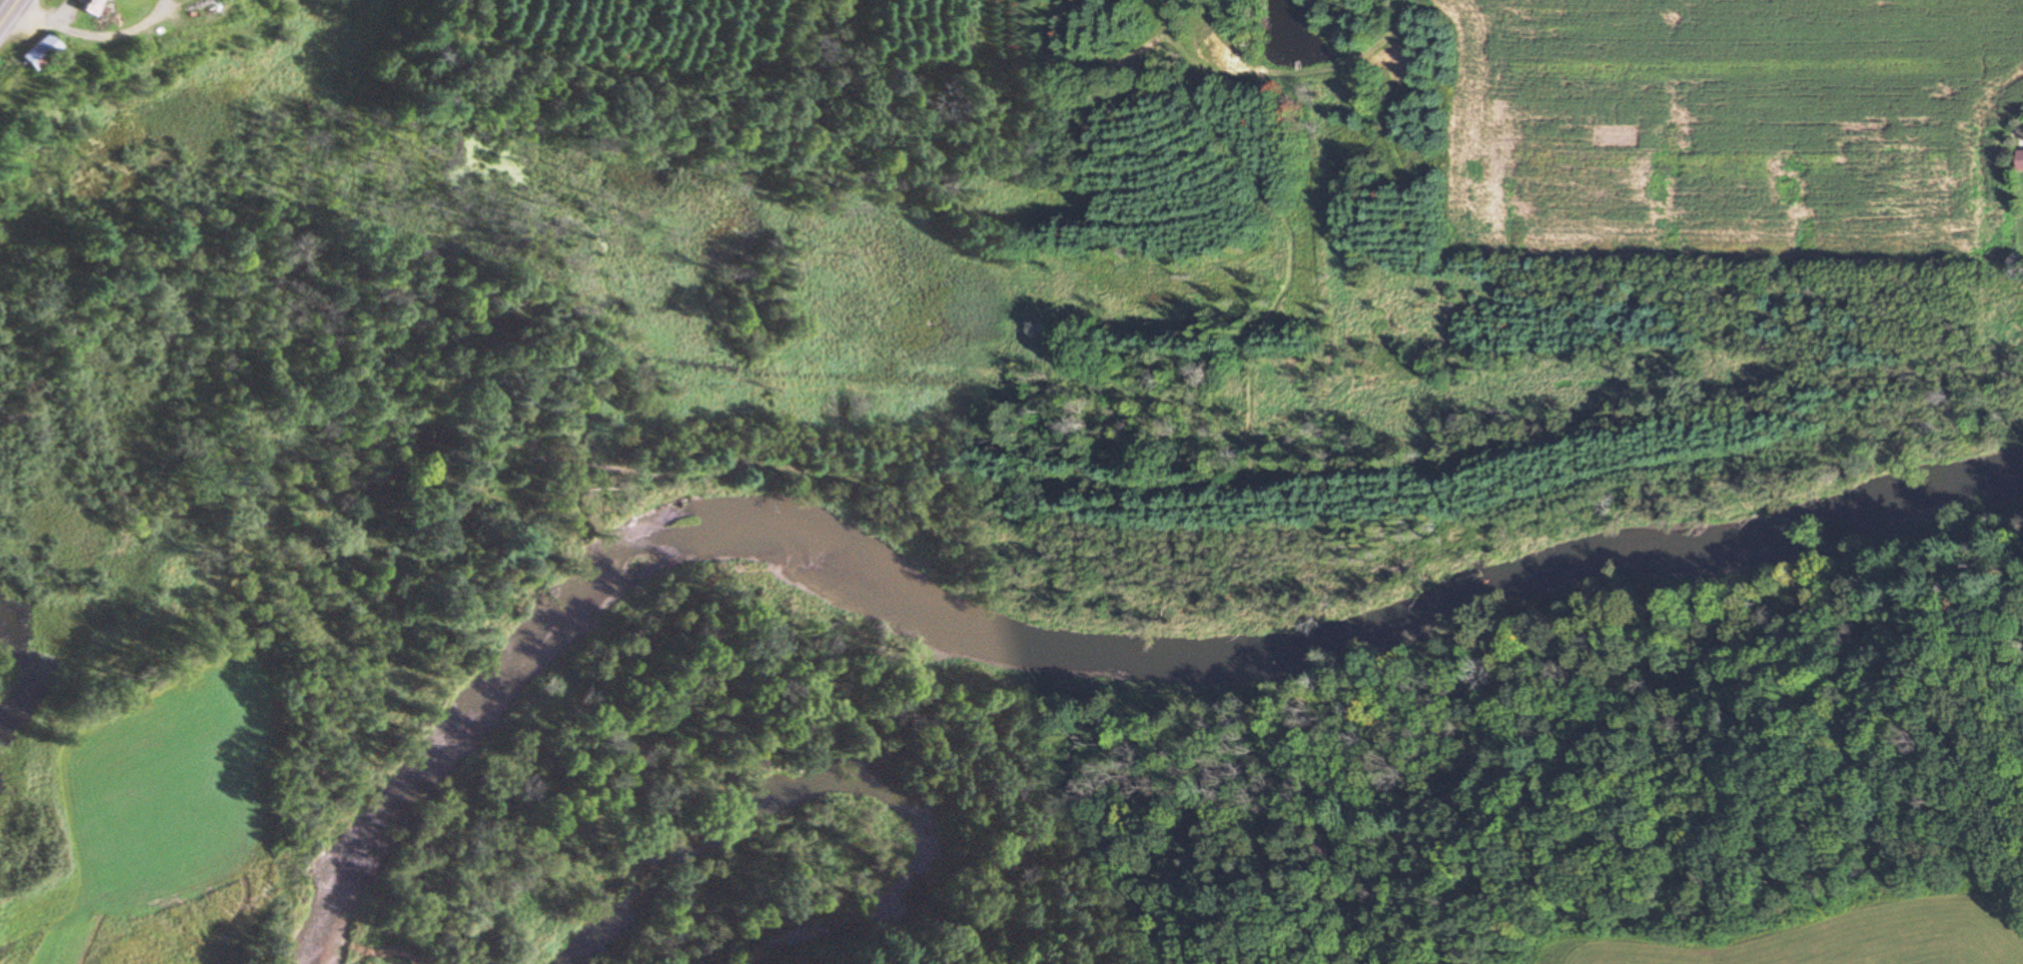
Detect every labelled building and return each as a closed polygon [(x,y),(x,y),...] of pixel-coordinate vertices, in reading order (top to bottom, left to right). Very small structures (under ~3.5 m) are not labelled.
[(91,17),(99,0),(71,0),(80,4),(77,10),(91,17)] [(56,48),(44,33),(17,56),(30,71),(56,48)]
